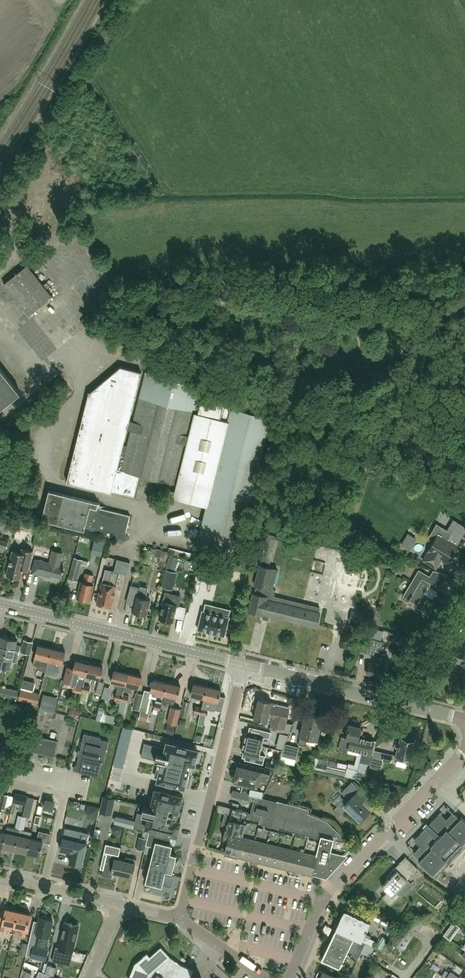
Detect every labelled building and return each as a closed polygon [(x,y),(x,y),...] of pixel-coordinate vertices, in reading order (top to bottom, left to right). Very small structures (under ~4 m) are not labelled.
[(18,202),(26,190),(20,186),(12,198),(18,202)] [(30,315),(52,297),(27,265),(4,283),(30,315)] [(4,364),(8,361),(4,354),(0,357),(0,359),(4,364)] [(236,557),(271,416),(259,413),(261,404),(234,398),(235,395),(205,387),(198,413),(195,412),(202,387),(145,373),(133,421),(129,421),(141,372),(120,366),(88,394),(66,482),(111,493),(111,491),(133,496),(139,475),(177,484),(180,476),(212,484),(196,547),(236,557)] [(20,392),(0,367),(0,408),(20,392)] [(41,519),(117,538),(120,543),(129,538),(125,531),(129,515),(97,507),(98,502),(48,490),(41,519)] [(428,539),(433,542),(427,551),(428,551),(425,557),(423,560),(435,567),(439,561),(436,559),(437,557),(448,563),(458,546),(448,540),(452,533),(437,524),(428,539)] [(260,563),(269,565),(277,535),(268,533),(260,563)] [(7,548),(9,541),(0,539),(0,547),(7,548)] [(104,554),(106,544),(96,541),(93,551),(104,554)] [(148,559),(153,561),(155,556),(160,557),(159,562),(165,564),(168,551),(151,547),(148,559)] [(28,570),(33,551),(22,548),(20,552),(12,550),(12,551),(7,574),(6,574),(6,575),(20,578),(21,578),(20,578),(22,569),(28,570)] [(63,572),(64,570),(63,570),(64,567),(59,565),(62,553),(53,550),(50,563),(43,562),(43,560),(39,559),(39,560),(34,559),(31,571),(50,576),(51,574),(61,577),(62,572),(63,572)] [(69,578),(77,580),(81,564),(87,565),(88,560),(74,557),(69,578)] [(122,560),(119,573),(127,574),(130,562),(122,560)] [(220,569),(200,564),(197,578),(216,583),(220,569)] [(316,626),(320,612),(318,611),(320,607),(273,596),(275,589),(272,589),(277,569),(260,565),(255,585),(256,585),(254,593),(253,593),(249,611),(262,614),(263,613),(316,626)] [(437,590),(447,574),(434,570),(430,576),(419,569),(403,596),(417,604),(429,585),(437,590)] [(167,570),(163,587),(173,589),(177,572),(167,570)] [(111,607),(116,585),(119,573),(111,571),(108,583),(102,582),(96,604),(99,604),(99,605),(102,606),(103,605),(111,607)] [(93,575),(86,573),(83,582),(81,581),(81,583),(79,585),(79,588),(77,598),(82,599),(82,601),(85,602),(88,602),(88,601),(90,601),(94,584),(91,584),(93,575)] [(136,598),(133,611),(139,613),(138,614),(144,615),(145,614),(146,614),(149,605),(150,603),(149,601),(150,599),(145,597),(147,588),(141,586),(140,590),(137,590),(135,597),(136,598)] [(159,618),(165,620),(166,621),(169,622),(170,621),(172,621),(176,604),(178,605),(181,595),(165,591),(159,618)] [(225,634),(229,618),(229,617),(228,616),(228,617),(210,612),(212,605),(205,603),(203,610),(202,610),(202,611),(202,612),(198,628),(198,629),(199,629),(208,631),(208,633),(213,634),(214,634),(214,633),(223,635),(224,636),(225,634)] [(180,604),(176,615),(184,618),(188,607),(180,604)] [(361,624),(364,613),(351,610),(349,621),(361,624)] [(383,641),(376,639),(378,628),(373,627),(370,638),(369,637),(366,652),(375,654),(373,663),(369,662),(367,673),(383,677),(385,666),(387,655),(380,654),(383,641)] [(2,666),(9,638),(7,637),(7,636),(4,635),(3,636),(1,636),(0,639),(0,670),(1,670),(2,666)] [(460,636),(455,654),(464,657),(464,637),(460,636)] [(10,638),(9,638),(2,666),(8,668),(10,660),(16,661),(20,646),(16,645),(17,640),(15,639),(14,638),(11,637),(10,638)] [(30,654),(33,642),(24,639),(21,652),(30,654)] [(45,671),(46,671),(46,669),(49,660),(52,648),(38,644),(33,664),(36,665),(39,669),(45,671)] [(49,660),(46,669),(46,671),(57,674),(60,662),(63,663),(65,651),(52,648),(49,660)] [(68,666),(64,681),(76,683),(76,681),(84,683),(86,675),(89,663),(89,661),(83,660),(83,662),(75,660),(74,667),(68,666)] [(103,667),(89,663),(86,675),(92,676),(91,681),(95,683),(96,677),(100,678),(103,667)] [(115,699),(121,700),(123,694),(124,690),(128,673),(114,669),(111,681),(115,682),(115,684),(116,686),(118,686),(116,693),(117,693),(115,699)] [(124,690),(131,691),(132,686),(139,688),(142,676),(128,673),(124,690)] [(158,692),(164,694),(167,682),(153,679),(150,690),(154,691),(153,695),(157,696),(158,692)] [(111,683),(105,682),(105,681),(102,692),(109,694),(111,683)] [(181,686),(167,682),(164,694),(162,700),(174,703),(175,696),(178,697),(181,686)] [(198,696),(205,698),(208,686),(194,682),(191,694),(194,695),(193,699),(197,700),(198,696)] [(80,699),(86,701),(90,687),(84,685),(80,699)] [(208,686),(205,698),(202,707),(201,713),(207,714),(208,709),(214,710),(216,709),(222,711),(226,696),(225,695),(225,696),(220,695),(221,689),(208,686)] [(39,693),(22,688),(19,699),(36,704),(39,693)] [(134,702),(140,704),(142,694),(136,692),(134,702)] [(270,729),(289,732),(293,724),(286,722),(289,709),(271,704),(271,702),(259,699),(254,718),(267,722),(267,721),(272,722),(270,729)] [(186,718),(190,702),(184,701),(180,717),(186,718)] [(180,708),(171,706),(168,722),(177,724),(180,708)] [(139,719),(147,721),(149,713),(140,711),(139,719)] [(317,739),(323,717),(307,712),(301,735),(299,743),(306,745),(308,737),(317,739)] [(374,740),(362,737),(364,730),(361,729),(361,727),(350,724),(347,737),(346,738),(350,739),(348,747),(348,748),(370,753),(374,740)] [(248,732),(245,742),(263,746),(265,736),(248,732)] [(104,762),(109,741),(101,739),(101,737),(84,733),(83,742),(80,741),(78,750),(81,751),(76,769),(81,769),(80,772),(99,776),(102,762),(104,762)] [(287,735),(280,733),(278,740),(285,742),(287,735)] [(54,756),(58,741),(32,735),(29,750),(54,756)] [(408,737),(408,739),(401,737),(396,756),(410,759),(414,741),(413,741),(414,739),(408,737)] [(194,765),(197,750),(167,742),(166,743),(160,741),(157,753),(156,753),(155,760),(162,762),(157,781),(184,787),(190,764),(194,765)] [(245,742),(243,751),(261,756),(263,746),(245,742)] [(299,746),(285,743),(282,755),(296,759),(299,746)] [(393,754),(384,752),(383,759),(391,761),(393,754)] [(234,779),(234,782),(249,786),(248,793),(251,794),(261,796),(264,780),(267,781),(270,768),(251,764),(239,761),(235,775),(233,776),(232,778),(233,779),(234,779)] [(272,763),(271,762),(267,761),(265,767),(274,769),(275,766),(271,764),(272,763)] [(361,820),(371,810),(358,797),(364,791),(353,781),(343,792),(350,799),(348,801),(345,798),(334,810),(340,815),(347,809),(349,811),(351,810),(361,820)] [(384,787),(386,794),(395,791),(393,784),(384,787)] [(176,820),(182,796),(155,789),(150,808),(143,807),(141,813),(137,812),(133,828),(145,831),(146,828),(176,835),(180,821),(176,820)] [(249,800),(251,794),(248,793),(234,789),(232,796),(249,800)] [(27,798),(27,796),(15,793),(13,802),(25,805),(27,798)] [(115,799),(103,796),(100,812),(111,814),(115,799)] [(329,872),(353,845),(329,821),(309,814),(310,810),(277,802),(255,798),(251,812),(233,808),(228,829),(226,829),(224,838),(228,839),(225,852),(312,873),(312,871),(323,873),(325,873),(327,873),(328,873),(329,872)] [(440,813),(429,824),(428,825),(431,827),(428,830),(425,828),(414,840),(420,846),(414,852),(420,859),(419,861),(433,874),(446,861),(447,863),(464,845),(462,844),(464,841),(464,821),(461,817),(459,819),(453,812),(446,819),(440,813)] [(27,817),(23,816),(19,815),(17,821),(25,823),(27,817)] [(66,834),(75,835),(77,820),(68,819),(66,834)] [(24,830),(25,823),(17,821),(16,828),(7,826),(6,832),(3,846),(15,849),(20,829),(24,830)] [(32,832),(24,830),(20,829),(15,849),(27,852),(30,838),(32,832)] [(43,841),(49,842),(51,833),(39,831),(37,839),(30,838),(27,852),(40,855),(43,841)] [(162,886),(165,871),(172,873),(176,855),(170,853),(172,844),(159,841),(160,835),(149,832),(146,844),(154,846),(151,861),(145,882),(162,886)] [(136,848),(143,850),(146,838),(139,836),(136,848)] [(81,865),(85,850),(87,843),(73,839),(72,842),(67,841),(65,850),(73,851),(70,862),(81,865)] [(125,860),(118,858),(119,854),(107,852),(102,875),(112,877),(114,871),(132,876),(136,858),(125,856),(125,860)] [(405,857),(402,861),(417,872),(420,868),(405,857)] [(408,880),(413,874),(401,862),(391,872),(394,875),(383,886),(389,891),(383,897),(391,905),(401,894),(398,891),(408,880)] [(9,925),(15,926),(18,911),(6,908),(1,930),(7,932),(9,925)] [(370,922),(345,910),(344,912),(343,912),(339,919),(340,919),(322,959),(336,965),(335,968),(350,975),(361,952),(365,943),(374,947),(377,941),(364,935),(370,922)] [(18,911),(15,926),(21,927),(19,934),(26,936),(30,914),(18,911)] [(403,949),(424,920),(411,911),(390,940),(403,949)] [(53,919),(47,917),(48,916),(47,915),(43,914),(42,915),(42,916),(40,916),(37,933),(34,945),(33,945),(31,955),(46,959),(48,949),(41,947),(44,934),(49,936),(53,919)] [(73,950),(75,943),(79,925),(65,921),(59,947),(56,946),(54,953),(63,955),(65,948),(73,950)] [(31,931),(28,943),(26,954),(30,955),(36,932),(31,931)] [(387,940),(382,936),(375,946),(380,949),(387,940)] [(365,943),(361,952),(370,956),(374,947),(365,943)] [(192,969),(194,970),(195,969),(182,964),(170,956),(161,946),(150,955),(147,952),(135,963),(129,977),(188,977),(192,969)]
